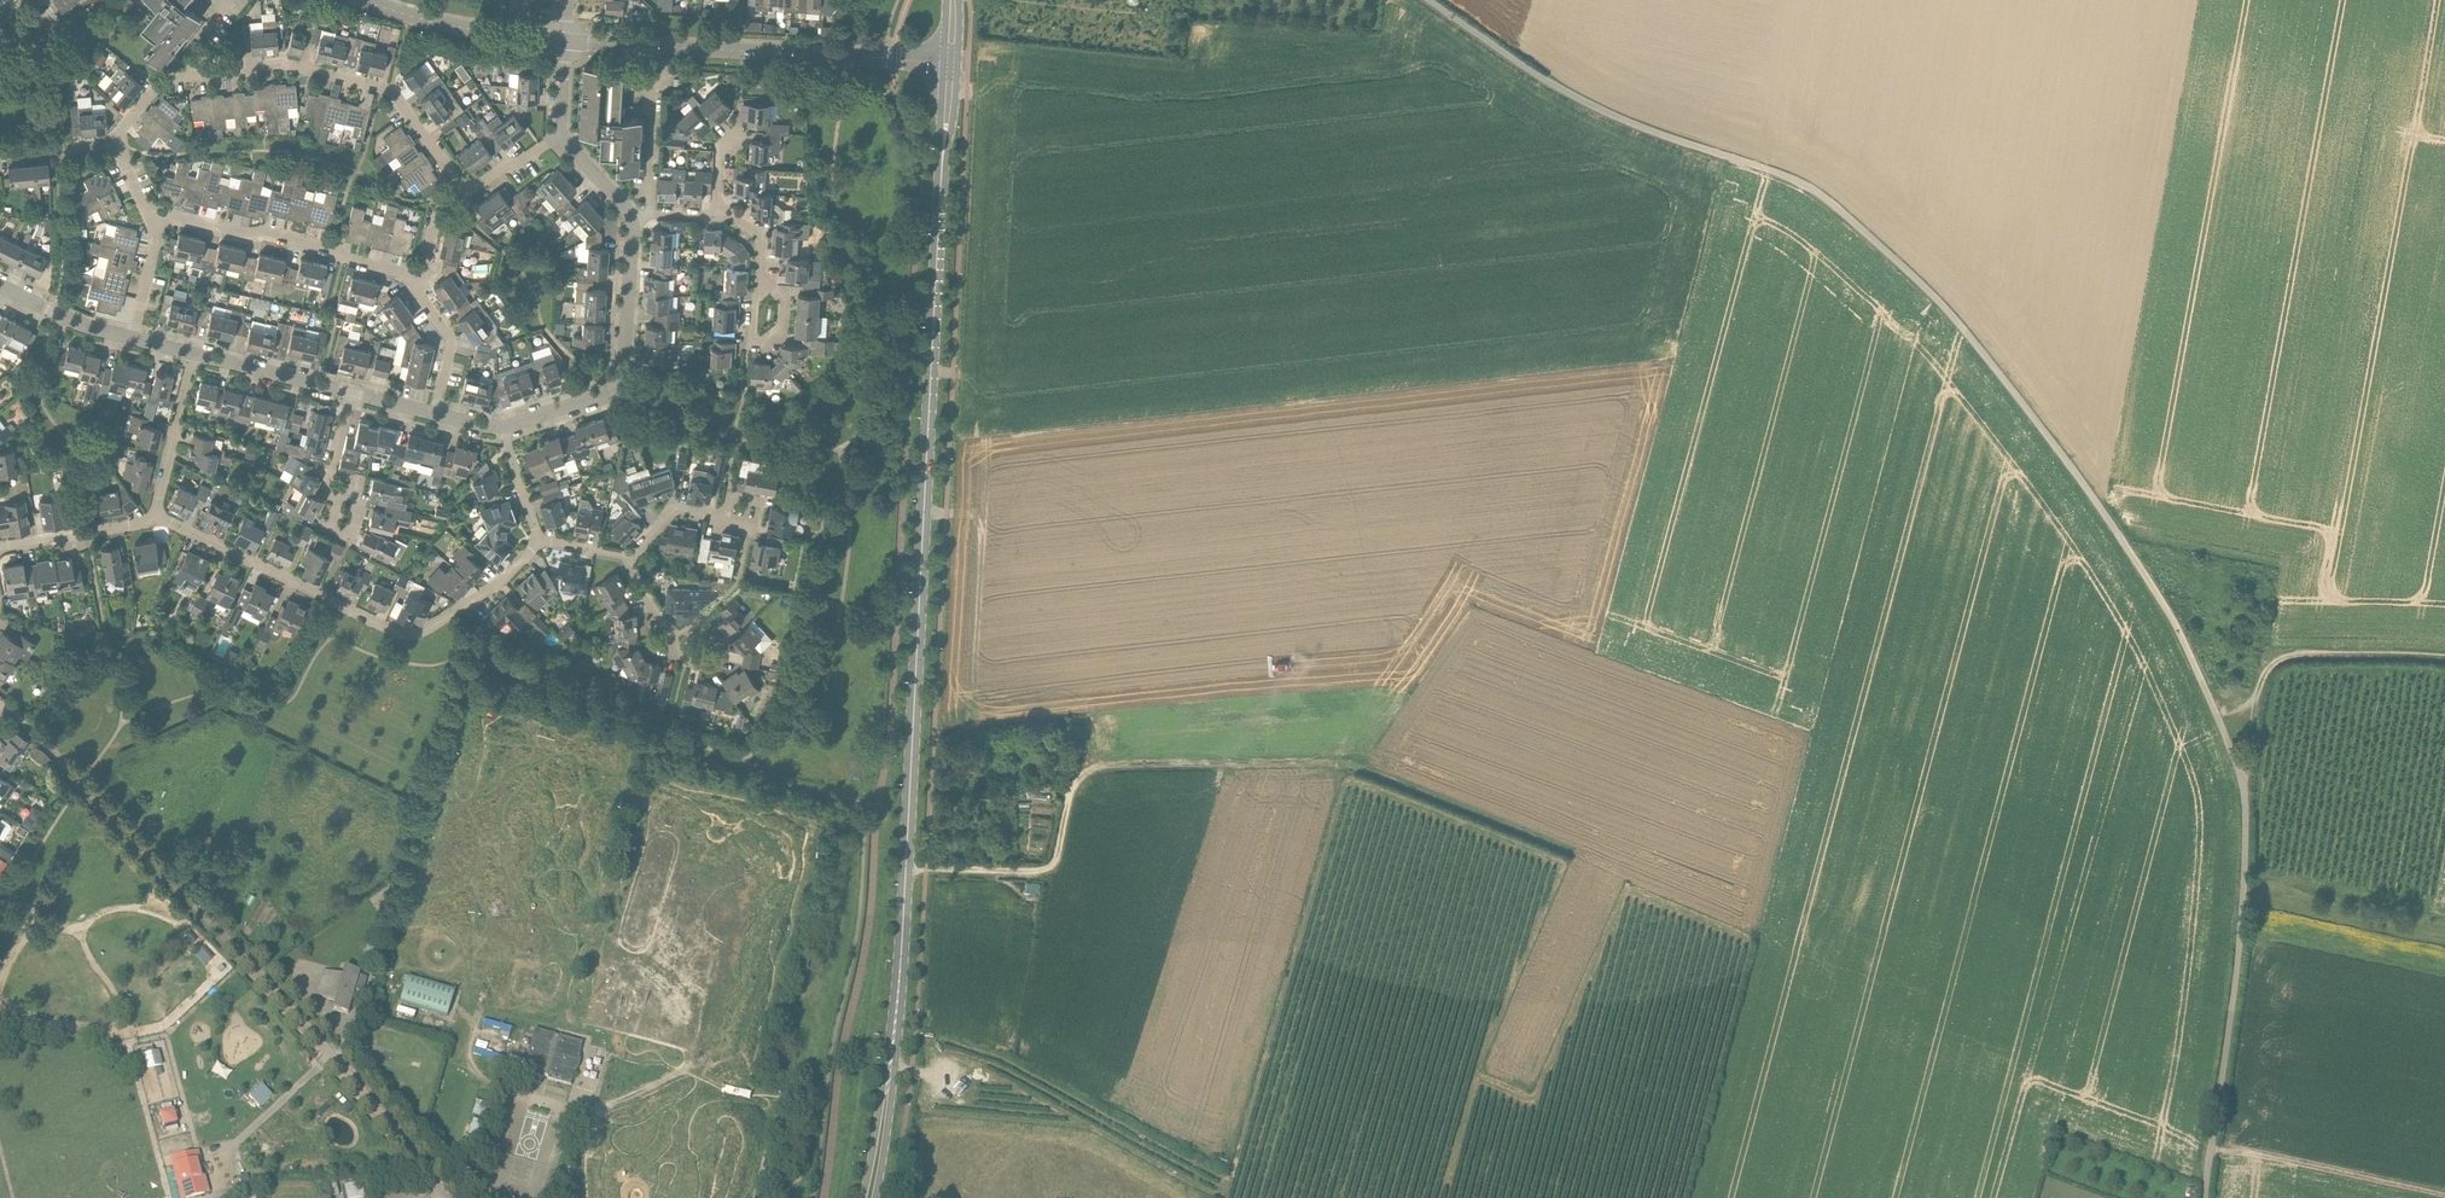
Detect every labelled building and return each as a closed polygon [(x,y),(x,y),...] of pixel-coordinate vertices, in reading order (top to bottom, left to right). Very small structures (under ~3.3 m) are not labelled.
[(75,4),(73,0),(56,0),(54,1),(62,13),(75,4)] [(200,18),(189,9),(194,2),(192,0),(149,0),(154,5),(156,2),(159,5),(139,28),(153,40),(143,51),(161,65),(200,18)] [(517,7),(538,9),(539,0),(518,0),(517,7)] [(624,14),(625,6),(632,6),(633,0),(607,0),(606,13),(624,14)] [(659,9),(673,10),(673,0),(660,0),(659,9)] [(763,10),(763,0),(748,0),(748,2),(756,2),(755,20),(761,20),(761,10),(763,10)] [(777,3),(778,0),(763,0),(763,10),(769,11),(770,3),(777,3)] [(791,12),(792,0),(778,0),(777,3),(785,4),(785,12),(791,12)] [(806,5),(807,0),(792,0),(791,12),(798,12),(799,5),(806,5)] [(821,9),(834,9),(835,0),(807,0),(806,5),(814,6),(814,13),(821,14),(821,9)] [(279,51),(278,42),(285,41),(284,27),(283,21),(275,22),(276,23),(262,24),(263,32),(265,52),(279,51)] [(747,21),(746,30),(761,31),(762,22),(747,21)] [(252,53),(265,52),(263,32),(250,33),(249,30),(250,30),(249,24),(241,25),(243,44),(251,43),(252,53)] [(304,41),(311,43),(315,28),(308,26),(306,35),(292,32),(288,51),(301,54),(304,41)] [(315,58),(328,61),(333,41),(320,38),(322,30),(315,28),(311,43),(318,45),(315,58)] [(344,55),(351,57),(355,38),(348,36),(346,45),(333,41),(328,61),(342,64),(344,55)] [(356,68),(369,71),(373,51),(376,43),(355,38),(351,57),(358,59),(356,68)] [(373,51),(369,71),(382,74),(385,61),(392,63),(396,48),(388,46),(386,55),(373,51)] [(111,77),(118,83),(133,96),(142,85),(124,71),(129,65),(124,61),(111,77)] [(427,86),(439,77),(435,71),(427,61),(420,65),(403,77),(412,88),(422,80),(427,86)] [(640,171),(642,134),(643,118),(631,117),(632,108),(622,107),(625,68),(585,65),(581,133),(599,135),(599,131),(602,132),(601,157),(618,158),(617,173),(622,173),(622,170),(640,171)] [(509,86),(537,88),(538,75),(525,74),(525,67),(509,66),(509,73),(509,86)] [(428,111),(451,94),(444,83),(439,77),(427,86),(431,92),(420,100),(428,111)] [(828,87),(845,88),(846,78),(829,77),(828,87)] [(107,102),(112,106),(117,100),(124,106),(133,96),(118,83),(109,94),(112,96),(107,102)] [(284,124),(283,118),(289,118),(288,108),(298,107),(296,86),(282,87),(282,84),(274,85),(278,124),(284,124)] [(278,124),(274,85),(267,86),(267,89),(253,90),(254,95),(256,111),(266,110),(266,120),(267,120),(268,133),(278,132),(278,124)] [(516,108),(522,108),(534,109),(535,101),(536,102),(537,88),(509,86),(507,104),(516,105),(516,108)] [(687,99),(694,107),(711,127),(718,120),(719,122),(730,112),(727,108),(730,105),(716,89),(701,103),(693,94),(687,99)] [(241,135),(240,127),(247,126),(246,116),(257,115),(256,111),(254,95),(241,96),(241,93),(232,93),(233,96),(235,117),(236,136),(241,135)] [(311,127),(322,129),(330,96),(322,94),(322,97),(309,94),(304,114),(313,117),(311,127)] [(451,120),(453,119),(464,111),(459,105),(451,94),(428,111),(436,122),(447,115),(451,120)] [(204,130),(215,129),(212,95),(204,96),(205,99),(191,100),(193,121),(203,120),(204,130)] [(226,118),(235,117),(233,96),(220,98),(220,95),(212,95),(215,129),(216,138),(222,137),(221,129),(227,128),(226,118)] [(335,122),(345,124),(350,104),(337,101),(337,98),(330,96),(322,129),(323,130),(322,134),(326,135),(327,131),(333,132),(335,122)] [(147,113),(173,134),(181,126),(173,119),(179,112),(163,98),(154,109),(152,107),(147,113)] [(92,113),(94,133),(107,132),(106,114),(112,106),(107,102),(105,105),(105,112),(92,113)] [(767,134),(781,135),(789,135),(790,124),(772,123),(772,120),(769,120),(770,105),(742,103),(741,120),(749,121),(748,126),(767,127),(767,134)] [(350,104),(345,124),(354,127),(351,137),(363,139),(371,107),(363,105),(362,108),(350,104)] [(94,133),(92,113),(92,107),(78,108),(78,105),(70,106),(72,127),(80,126),(80,134),(94,133)] [(662,147),(664,147),(672,148),(681,149),(682,139),(694,128),(702,137),(712,128),(711,127),(694,107),(677,122),(678,124),(662,138),(662,147)] [(502,123),(514,139),(525,131),(521,125),(522,108),(516,108),(515,117),(514,115),(502,123)] [(166,143),(173,134),(147,113),(142,119),(145,120),(136,131),(152,144),(159,137),(166,143)] [(503,147),(514,139),(502,123),(497,116),(487,123),(485,121),(480,120),(476,122),(481,128),(490,141),(496,136),(503,147)] [(451,120),(440,128),(445,134),(457,125),(453,119),(451,120)] [(396,157),(413,145),(415,143),(411,137),(408,138),(400,127),(383,139),(389,148),(381,153),(388,163),(396,157)] [(469,147),(481,164),(492,156),(484,145),(490,141),(481,128),(475,132),(480,139),(469,147)] [(750,160),(772,162),(773,152),(780,153),(781,135),(767,134),(764,134),(764,142),(752,141),(750,160)] [(393,170),(400,180),(427,160),(423,154),(420,155),(413,145),(396,157),(401,164),(393,170)] [(470,172),(481,164),(469,147),(458,155),(470,172)] [(427,160),(400,180),(406,189),(415,183),(420,191),(437,179),(429,168),(432,166),(427,160)] [(223,207),(228,186),(218,184),(221,173),(223,164),(212,161),(211,165),(201,205),(215,208),(216,205),(223,207)] [(182,196),(187,176),(190,162),(178,163),(174,179),(164,176),(159,197),(166,199),(165,202),(180,205),(182,196)] [(35,164),(37,184),(39,184),(50,183),(48,163),(35,164)] [(188,201),(201,205),(211,165),(204,163),(203,169),(199,168),(196,178),(187,176),(182,196),(188,198),(188,201)] [(34,184),(37,184),(35,164),(21,166),(23,185),(34,184)] [(10,187),(23,185),(21,166),(8,167),(9,178),(4,179),(5,186),(10,186),(10,187)] [(677,189),(685,190),(686,177),(687,168),(673,168),(660,167),(659,177),(658,198),(677,199),(677,189)] [(537,189),(546,198),(567,179),(558,169),(543,182),(537,189)] [(753,194),(757,194),(758,180),(767,180),(768,170),(749,169),(749,176),(737,176),(736,193),(753,194)] [(273,215),(286,219),(295,185),(298,173),(287,170),(281,192),(271,190),(267,210),(273,212),(273,215)] [(83,204),(115,190),(109,177),(106,178),(103,171),(83,180),(88,190),(78,194),(83,204)] [(265,217),(267,210),(271,190),(262,185),(265,173),(255,171),(252,181),(243,215),(257,219),(258,215),(265,217)] [(270,184),(273,172),(267,171),(264,183),(270,184)] [(703,190),(712,190),(713,172),(696,171),(696,178),(686,177),(685,190),(685,200),(703,201),(703,190)] [(229,212),(243,215),(252,181),(231,176),(228,186),(223,207),(230,209),(229,212)] [(560,214),(572,203),(567,198),(576,189),(567,179),(546,198),(555,208),(560,214)] [(313,200),(308,221),(315,223),(314,226),(329,229),(337,195),(340,183),(333,181),(330,194),(326,192),(323,202),(313,200)] [(301,219),(308,221),(313,200),(304,198),(306,187),(295,185),(286,219),(300,222),(301,219)] [(115,190),(83,204),(88,215),(97,210),(102,220),(121,211),(118,204),(121,203),(115,190)] [(515,215),(522,210),(512,198),(507,202),(499,191),(488,199),(505,223),(515,215)] [(512,198),(522,210),(528,206),(519,193),(512,198)] [(783,211),(776,205),(772,204),(773,195),(757,194),(753,194),(751,213),(763,214),(763,221),(777,222),(777,221),(782,222),(783,222),(783,211)] [(488,235),(505,223),(488,199),(477,207),(485,218),(479,222),(488,235)] [(572,213),(580,223),(595,210),(586,200),(576,209),(572,203),(560,214),(565,219),(572,213)] [(373,248),(386,251),(395,217),(397,207),(387,204),(381,225),(372,222),(366,243),(373,245),(373,248)] [(359,241),(366,243),(372,222),(362,220),(364,210),(353,207),(344,241),(358,244),(359,241)] [(586,241),(602,242),(602,234),(596,227),(604,220),(595,210),(580,223),(589,233),(586,236),(586,241)] [(395,217),(386,251),(400,255),(401,252),(408,253),(414,233),(403,230),(406,220),(395,217)] [(653,246),(679,248),(681,232),(682,232),(683,222),(663,220),(663,230),(654,229),(653,246)] [(442,242),(462,247),(467,226),(453,222),(451,230),(445,229),(442,242)] [(774,229),(773,251),(798,252),(799,238),(809,239),(810,224),(783,222),(782,222),(782,229),(774,229)] [(101,244),(135,253),(138,239),(135,238),(137,231),(116,226),(114,236),(103,233),(101,244)] [(728,256),(744,246),(730,236),(728,239),(722,235),(722,231),(706,230),(704,251),(721,252),(728,256)] [(185,264),(187,257),(192,237),(179,234),(177,239),(170,238),(165,259),(185,264)] [(3,258),(12,241),(0,235),(0,257),(3,258)] [(192,266),(205,269),(211,248),(204,246),(205,240),(192,237),(187,257),(194,259),(192,266)] [(3,258),(15,264),(24,247),(22,246),(12,241),(3,258)] [(588,261),(608,263),(608,249),(601,249),(602,242),(586,241),(585,248),(589,248),(588,261)] [(138,262),(133,261),(135,253),(101,244),(92,242),(89,252),(98,254),(98,255),(99,256),(97,265),(126,273),(127,269),(136,269),(138,262)] [(443,263),(457,267),(462,247),(442,242),(439,255),(444,256),(443,263)] [(205,269),(226,274),(232,247),(219,244),(218,249),(211,248),(205,269)] [(661,270),(674,271),(681,272),(681,264),(672,263),(672,258),(679,258),(679,248),(653,246),(652,263),(662,264),(661,270)] [(733,265),(733,269),(727,269),(726,290),(747,291),(749,255),(744,246),(728,256),(733,265)] [(27,270),(36,253),(26,248),(24,247),(15,264),(27,270)] [(226,274),(246,279),(251,258),(244,256),(245,250),(232,247),(226,274)] [(36,253),(27,270),(39,276),(44,266),(48,268),(52,261),(36,253)] [(257,274),(267,277),(272,257),(259,254),(258,259),(251,258),(246,279),(253,281),(257,274)] [(271,288),(285,291),(291,268),(284,266),(285,261),(272,257),(267,277),(273,278),(271,288)] [(296,279),(309,282),(314,262),(301,259),(298,270),(291,268),(285,291),(293,293),(295,284),(296,279)] [(816,288),(819,288),(820,261),(788,259),(787,278),(803,279),(803,288),(816,288)] [(577,282),(593,283),(594,275),(607,276),(608,263),(588,261),(587,275),(578,274),(577,282)] [(327,295),(329,287),(333,273),(325,271),(327,265),(314,262),(309,282),(322,285),(321,290),(323,294),(327,295)] [(441,298),(458,286),(463,282),(456,272),(457,267),(443,263),(441,271),(446,278),(434,287),(441,298)] [(90,286),(124,295),(128,281),(125,280),(126,273),(97,265),(96,265),(93,275),(90,286)] [(649,294),(665,295),(667,279),(673,279),(674,271),(661,270),(659,270),(659,271),(654,270),(654,278),(645,277),(644,294),(649,294)] [(358,307),(360,300),(365,280),(352,277),(350,282),(343,281),(339,295),(338,302),(358,307)] [(360,300),(377,304),(386,291),(377,289),(378,284),(365,280),(360,300)] [(576,302),(605,304),(606,291),(593,290),(593,283),(577,282),(576,302)] [(124,295),(90,286),(88,297),(98,300),(95,310),(116,315),(118,308),(121,308),(124,295)] [(458,311),(470,303),(458,286),(441,298),(449,309),(454,306),(458,311)] [(797,315),(819,316),(820,298),(835,298),(835,290),(819,288),(816,288),(815,296),(799,295),(797,315)] [(389,318),(406,306),(398,295),(392,299),(386,291),(377,304),(380,309),(382,308),(389,318)] [(166,322),(179,326),(184,306),(186,299),(165,294),(160,315),(167,317),(166,322)] [(655,318),(680,320),(680,311),(669,310),(670,296),(665,295),(649,294),(648,309),(656,310),(655,318)] [(252,295),(247,313),(264,318),(269,300),(252,295)] [(715,305),(713,327),(738,329),(738,317),(735,317),(735,308),(739,308),(740,300),(721,298),(720,305),(715,305)] [(584,324),(591,324),(591,317),(604,318),(605,304),(576,302),(575,323),(584,324)] [(466,332),(482,320),(470,303),(458,311),(462,317),(458,321),(466,332)] [(193,324),(200,325),(204,311),(184,306),(179,326),(192,329),(193,324)] [(402,335),(413,327),(409,320),(414,317),(406,306),(389,318),(384,321),(394,337),(402,335)] [(241,335),(244,321),(246,314),(232,310),(230,317),(224,316),(219,336),(232,339),(234,334),(241,335)] [(206,332),(219,336),(224,316),(204,311),(200,325),(207,327),(206,332)] [(489,356),(491,348),(502,344),(497,338),(492,330),(497,325),(489,314),(482,320),(466,332),(473,343),(475,341),(477,345),(475,352),(489,356)] [(6,342),(16,323),(0,315),(0,316),(0,348),(2,349),(6,342)] [(796,335),(817,337),(818,337),(819,316),(797,315),(796,335)] [(646,341),(668,344),(669,329),(679,329),(680,320),(655,318),(655,325),(647,325),(646,341)] [(245,347),(258,350),(263,331),(251,328),(252,323),(244,321),(241,335),(248,337),(245,347)] [(274,344),(281,345),(286,324),(279,322),(277,329),(276,334),(263,331),(258,350),(271,354),(274,344)] [(12,365),(20,369),(32,344),(26,341),(31,330),(16,323),(6,342),(20,349),(12,365)] [(287,353),(300,356),(305,336),(292,333),(294,326),(286,324),(281,345),(288,347),(287,353)] [(591,324),(584,324),(583,337),(574,337),(574,344),(589,346),(590,338),(603,339),(604,325),(591,324)] [(403,353),(431,359),(434,346),(422,343),(423,340),(413,327),(402,335),(406,341),(403,353)] [(339,366),(352,369),(357,349),(346,347),(348,337),(339,334),(336,344),(333,358),(340,360),(339,366)] [(305,336),(300,356),(313,359),(314,354),(321,355),(325,341),(305,336)] [(834,349),(835,340),(817,339),(817,348),(834,349)] [(847,350),(847,341),(835,340),(834,349),(847,350)] [(656,366),(674,368),(675,344),(668,344),(646,341),(644,358),(657,359),(656,366)] [(712,349),(711,364),(714,364),(713,370),(725,371),(726,365),(732,365),(732,357),(736,358),(737,343),(717,342),(716,349),(712,349)] [(64,366),(79,370),(85,353),(86,349),(69,345),(66,353),(57,353),(57,371),(64,371),(64,366)] [(775,358),(778,362),(789,374),(791,372),(794,369),(795,369),(803,362),(803,354),(813,355),(813,348),(782,345),(782,352),(775,358)] [(366,367),(373,368),(375,360),(376,360),(377,354),(357,349),(352,369),(365,372),(366,367)] [(475,352),(473,359),(487,363),(489,356),(475,352)] [(99,394),(104,373),(104,372),(97,370),(101,357),(85,353),(79,370),(78,376),(94,380),(89,396),(98,398),(99,394)] [(408,367),(427,372),(431,359),(403,353),(400,366),(408,367)] [(379,376),(383,362),(376,360),(375,360),(373,368),(372,374),(379,376)] [(124,393),(126,383),(131,365),(115,361),(111,374),(104,373),(99,394),(107,396),(109,389),(124,393)] [(383,362),(379,376),(387,378),(391,363),(383,362)] [(513,369),(522,394),(535,390),(533,385),(540,382),(535,368),(533,362),(513,369)] [(535,368),(540,382),(546,380),(548,385),(561,381),(555,362),(535,368)] [(752,382),(759,382),(759,388),(773,388),(780,389),(781,390),(783,390),(785,390),(788,390),(790,390),(793,389),(794,388),(792,383),(795,382),(789,374),(778,362),(773,367),(770,367),(770,363),(753,362),(752,382)] [(148,397),(150,389),(151,384),(144,382),(147,370),(131,365),(126,383),(139,387),(137,395),(148,397)] [(427,372),(408,367),(404,380),(424,385),(427,372)] [(509,399),(522,394),(513,369),(497,375),(498,382),(498,397),(507,393),(509,399)] [(148,397),(147,401),(157,404),(158,397),(167,399),(174,376),(164,373),(164,375),(157,373),(152,390),(150,389),(148,397)] [(489,394),(498,397),(498,382),(497,375),(494,374),(491,383),(479,380),(474,400),(487,403),(489,394)] [(461,397),(474,400),(479,380),(466,377),(461,397)] [(218,416),(218,413),(223,394),(216,392),(218,385),(201,381),(196,402),(204,404),(204,406),(211,408),(209,414),(218,416)] [(799,398),(805,393),(795,381),(795,382),(792,384),(794,388),(799,398)] [(234,420),(241,422),(245,404),(239,402),(242,391),(225,387),(223,394),(218,413),(234,417),(234,420)] [(250,417),(266,421),(272,399),(255,395),(252,406),(245,404),(241,422),(241,423),(248,425),(250,417)] [(287,436),(291,421),(292,418),(285,416),(288,403),(272,399),(266,421),(266,422),(281,426),(279,434),(287,436)] [(309,434),(325,439),(326,439),(329,430),(328,429),(329,424),(330,424),(332,416),(313,411),(307,433),(309,433),(309,434)] [(137,433),(135,441),(158,446),(162,430),(148,426),(149,419),(142,418),(135,416),(131,415),(128,430),(137,433)] [(610,444),(620,441),(615,425),(608,427),(605,418),(589,423),(596,443),(608,439),(610,444)] [(289,428),(298,430),(300,423),(291,421),(289,428)] [(360,449),(373,452),(378,430),(368,427),(368,424),(359,422),(355,438),(347,436),(341,459),(357,463),(360,449)] [(601,458),(596,443),(589,423),(576,428),(578,435),(568,438),(573,453),(575,459),(586,455),(587,458),(601,458)] [(12,433),(7,426),(0,432),(0,431),(0,442),(12,433)] [(395,462),(399,445),(392,443),(395,431),(379,427),(379,430),(378,430),(373,452),(372,456),(388,460),(395,462)] [(194,448),(223,456),(225,450),(212,447),(214,438),(194,433),(192,441),(196,442),(194,448)] [(290,455),(319,462),(321,462),(323,452),(322,451),(325,439),(309,434),(303,433),(300,446),(286,442),(283,453),(290,455)] [(395,462),(395,464),(402,466),(403,460),(417,463),(420,464),(426,439),(409,435),(406,447),(399,445),(395,462)] [(577,462),(575,459),(573,453),(568,438),(561,441),(560,437),(550,440),(549,438),(543,440),(545,445),(553,466),(553,467),(566,462),(567,465),(577,462)] [(439,485),(441,475),(446,456),(439,455),(442,443),(426,439),(420,464),(417,472),(430,475),(433,476),(431,483),(439,485)] [(544,469),(553,466),(545,445),(527,452),(531,463),(526,465),(531,478),(546,473),(544,469)] [(469,464),(472,465),(476,451),(456,446),(454,453),(447,452),(446,456),(441,475),(454,478),(455,475),(465,477),(469,464)] [(196,462),(214,471),(217,461),(223,463),(225,456),(223,456),(194,448),(190,447),(188,456),(197,458),(196,462)] [(18,476),(17,468),(15,469),(13,461),(15,461),(13,451),(0,453),(0,479),(18,476)] [(677,468),(685,470),(689,453),(680,451),(677,468)] [(692,478),(689,498),(710,502),(713,483),(721,484),(726,456),(717,454),(714,472),(694,468),(692,478)] [(133,479),(131,486),(147,490),(150,478),(148,477),(152,464),(145,462),(146,458),(134,455),(132,463),(126,461),(123,476),(133,479)] [(303,489),(313,494),(320,479),(307,473),(311,465),(306,463),(290,455),(283,468),(295,475),(290,483),(303,489)] [(339,469),(354,473),(357,463),(341,459),(339,469)] [(751,460),(742,459),(739,475),(747,477),(745,489),(775,495),(779,476),(749,470),(751,460)] [(651,475),(659,498),(673,493),(671,486),(675,485),(670,469),(651,475)] [(619,494),(626,492),(631,490),(629,482),(630,482),(628,477),(627,472),(616,470),(612,487),(619,494)] [(648,502),(659,498),(651,475),(649,470),(628,477),(630,482),(629,482),(631,490),(635,501),(638,499),(641,506),(649,504),(648,502)] [(494,472),(478,478),(476,473),(470,480),(478,498),(485,496),(498,490),(494,481),(498,479),(494,472)] [(398,478),(399,475),(392,473),(390,482),(400,485),(412,488),(413,482),(398,478)] [(383,505),(392,507),(403,510),(407,495),(398,493),(400,485),(390,482),(373,478),(369,494),(384,498),(383,505)] [(566,487),(570,486),(569,486),(567,479),(558,483),(561,489),(566,487)] [(558,483),(557,480),(540,486),(543,495),(561,489),(558,483)] [(201,484),(195,494),(180,486),(169,508),(187,517),(193,503),(202,508),(211,489),(201,484)] [(118,490),(97,494),(101,516),(112,514),(112,517),(125,514),(125,512),(130,508),(131,510),(138,506),(124,486),(118,490)] [(287,500),(282,510),(301,520),(304,513),(311,517),(315,508),(318,510),(323,500),(319,498),(313,494),(303,489),(295,504),(287,500)] [(548,526),(568,519),(561,500),(564,499),(561,489),(543,495),(546,504),(541,506),(548,526)] [(61,497),(39,501),(44,528),(66,524),(61,497)] [(582,499),(574,534),(587,537),(590,527),(600,530),(604,510),(593,508),(588,500),(582,499)] [(5,506),(0,506),(0,528),(10,526),(11,534),(30,530),(24,501),(5,504),(5,506)] [(233,512),(212,501),(201,523),(212,529),(214,524),(225,529),(233,512)] [(487,529),(474,543),(497,563),(512,546),(505,539),(507,526),(516,523),(508,501),(480,511),(487,529)] [(768,528),(796,533),(801,505),(783,502),(781,509),(772,508),(768,528)] [(624,513),(610,527),(626,543),(641,527),(636,522),(641,517),(628,503),(621,510),(624,513)] [(368,526),(392,532),(394,524),(401,526),(403,518),(410,520),(412,512),(403,510),(392,507),(390,514),(372,510),(368,526)] [(263,526),(271,530),(280,513),(271,509),(263,526)] [(436,509),(434,517),(446,520),(449,512),(436,509)] [(255,519),(247,515),(235,540),(246,545),(247,543),(254,547),(263,528),(253,523),(255,519)] [(678,550),(692,553),(696,531),(689,530),(690,528),(671,524),(669,536),(663,535),(660,552),(665,553),(665,550),(675,552),(675,549),(678,550)] [(296,543),(303,547),(312,530),(304,526),(296,543)] [(359,545),(372,552),(371,554),(388,562),(391,555),(398,559),(405,545),(394,539),(392,542),(380,535),(378,539),(366,532),(359,545)] [(727,554),(736,556),(739,536),(722,533),(720,541),(702,538),(698,560),(707,562),(708,557),(726,561),(727,554)] [(751,565),(771,569),(772,569),(773,564),(778,565),(781,547),(783,548),(785,539),(768,536),(766,548),(755,546),(751,565)] [(295,547),(276,537),(267,556),(280,562),(281,561),(287,564),(295,547)] [(158,564),(166,562),(163,546),(157,547),(156,540),(134,544),(136,552),(134,553),(137,571),(159,567),(158,564)] [(329,556),(337,560),(344,547),(335,543),(329,556)] [(451,566),(469,582),(471,584),(483,571),(470,560),(475,554),(462,544),(452,555),(458,561),(453,566),(452,564),(451,566)] [(115,586),(132,583),(129,563),(121,564),(118,547),(102,550),(107,579),(113,578),(115,586)] [(329,558),(310,549),(303,563),(309,565),(305,574),(319,580),(329,558)] [(174,581),(194,591),(208,561),(195,555),(194,557),(188,554),(174,581)] [(59,587),(55,561),(54,558),(38,561),(39,568),(32,570),(36,596),(48,594),(47,587),(57,585),(58,587),(59,587)] [(71,590),(84,588),(80,562),(73,564),(72,558),(55,561),(59,587),(61,587),(60,585),(70,583),(71,590)] [(561,590),(587,594),(590,579),(582,577),(584,566),(561,562),(559,575),(563,576),(561,590)] [(38,605),(36,596),(32,570),(23,571),(22,564),(4,567),(10,600),(27,597),(29,607),(38,605)] [(457,597),(469,582),(451,566),(445,572),(439,567),(427,581),(440,591),(444,586),(457,597)] [(355,574),(346,570),(336,589),(353,597),(358,587),(365,590),(372,575),(358,568),(355,574)] [(207,598),(226,607),(240,579),(224,571),(222,575),(218,573),(207,598)] [(518,587),(538,609),(559,591),(554,580),(546,571),(538,578),(535,575),(529,580),(527,579),(518,587)] [(393,589),(401,593),(408,578),(400,574),(393,589)] [(609,610),(625,602),(620,593),(627,590),(618,574),(600,584),(608,598),(604,600),(609,610)] [(394,591),(376,582),(366,603),(379,610),(381,607),(385,609),(394,591)] [(250,614),(260,619),(272,595),(263,590),(264,588),(256,584),(244,608),(251,612),(250,614)] [(690,622),(699,613),(700,612),(700,600),(690,599),(690,589),(667,589),(667,612),(677,613),(677,622),(690,622)] [(431,603),(409,592),(396,618),(410,625),(416,612),(425,616),(431,603)] [(191,612),(200,616),(208,600),(199,595),(191,612)] [(544,635),(551,629),(525,603),(519,609),(507,597),(490,612),(503,625),(506,622),(515,630),(526,620),(525,619),(526,618),(544,635)] [(727,636),(746,618),(737,609),(741,605),(735,598),(721,611),(727,617),(718,626),(727,636)] [(283,605),(272,628),(282,632),(284,627),(295,632),(306,608),(288,600),(285,606),(283,605)] [(637,641),(636,633),(638,633),(637,615),(630,615),(629,609),(625,602),(609,610),(611,615),(611,618),(615,618),(616,633),(611,633),(612,642),(628,641),(637,641)] [(231,628),(234,630),(244,609),(235,605),(226,625),(221,634),(227,636),(231,628)] [(743,666),(759,668),(761,652),(754,645),(763,637),(750,624),(732,641),(745,654),(743,666)] [(570,626),(560,635),(565,641),(567,639),(570,642),(575,638),(571,634),(574,631),(570,626)] [(256,645),(263,649),(269,636),(271,632),(264,628),(256,645)] [(13,662),(18,654),(26,660),(36,645),(21,635),(16,642),(3,633),(0,637),(0,653),(13,662)] [(633,678),(646,661),(639,648),(631,652),(629,649),(628,641),(612,642),(603,642),(604,650),(613,657),(620,668),(625,665),(633,678)] [(10,671),(12,673),(18,665),(13,662),(0,653),(0,685),(10,671)] [(649,680),(656,682),(661,665),(646,661),(633,678),(643,681),(644,680),(648,681),(649,680)] [(752,696),(760,690),(747,672),(740,676),(737,671),(722,681),(736,701),(749,692),(752,696)] [(769,671),(768,677),(780,679),(781,673),(769,671)] [(667,698),(673,676),(666,674),(661,692),(658,691),(656,700),(666,703),(667,698)] [(694,702),(713,707),(718,687),(697,682),(695,690),(688,688),(684,704),(693,707),(694,702)] [(19,757),(30,741),(11,729),(6,738),(7,739),(5,742),(2,741),(0,744),(0,757),(1,758),(0,759),(0,764),(11,771),(15,764),(13,763),(18,756),(19,757)] [(47,766),(51,759),(43,751),(37,748),(31,756),(47,766)] [(5,806),(17,788),(1,777),(0,778),(0,802),(5,806)] [(30,828),(42,811),(35,806),(22,823),(30,828)] [(205,964),(214,957),(205,946),(196,953),(205,964)] [(366,952),(380,956),(382,950),(368,946),(366,952)] [(342,975),(323,970),(316,995),(335,1000),(333,1009),(348,1013),(359,971),(344,967),(342,975)] [(408,976),(400,1001),(447,1015),(454,990),(408,976)] [(399,1008),(397,1013),(412,1016),(413,1011),(399,1008)] [(582,1042),(559,1035),(558,1037),(555,1036),(555,1034),(534,1028),(522,1071),(543,1077),(544,1075),(548,1076),(547,1078),(570,1085),(582,1042)] [(149,1068),(162,1065),(158,1052),(145,1055),(149,1068)] [(273,1095),(262,1085),(250,1097),(260,1108),(273,1095)] [(164,1128),(177,1125),(173,1112),(161,1116),(164,1128)] [(182,1197),(207,1191),(195,1147),(193,1148),(170,1154),(182,1197)] [(244,1196),(254,1195),(251,1173),(241,1174),(244,1196)] [(345,1197),(368,1193),(365,1180),(341,1185),(345,1197)] [(2199,1188),(2186,1188),(2186,1197),(2198,1197),(2199,1188)]
